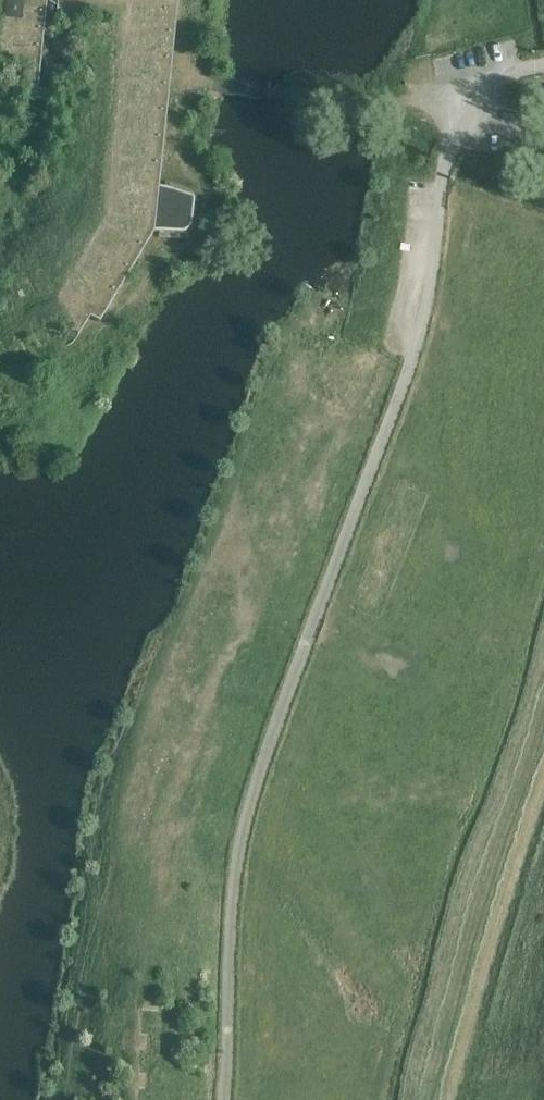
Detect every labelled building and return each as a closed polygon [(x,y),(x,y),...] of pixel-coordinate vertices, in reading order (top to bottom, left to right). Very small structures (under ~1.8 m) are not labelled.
[(181,0),(8,0),(3,40),(12,41),(10,58),(30,60),(29,74),(28,103),(29,104),(30,104),(31,102),(32,101),(34,99),(35,97),(35,95),(36,93),(39,66),(46,2),(56,8),(55,11),(53,36),(55,36),(62,16),(63,11),(128,17),(109,211),(70,273),(68,278),(67,283),(66,290),(67,295),(69,300),(71,305),(75,309),(78,313),(60,341),(60,345),(62,345),(64,345),(67,344),(68,343),(70,342),(72,341),(74,339),(87,318),(91,313),(100,318),(158,223),(162,224),(186,227),(189,227),(191,226),(195,197),(195,195),(193,194),(165,184),(161,183),(181,1),(181,0)] [(162,224),(161,231),(186,234),(188,234),(192,233),(194,231),(195,226),(196,220),(199,197),(198,195),(196,193),(188,185),(168,178),(165,184),(193,194),(195,195),(195,197),(191,226),(189,227),(186,227),(162,224)]
